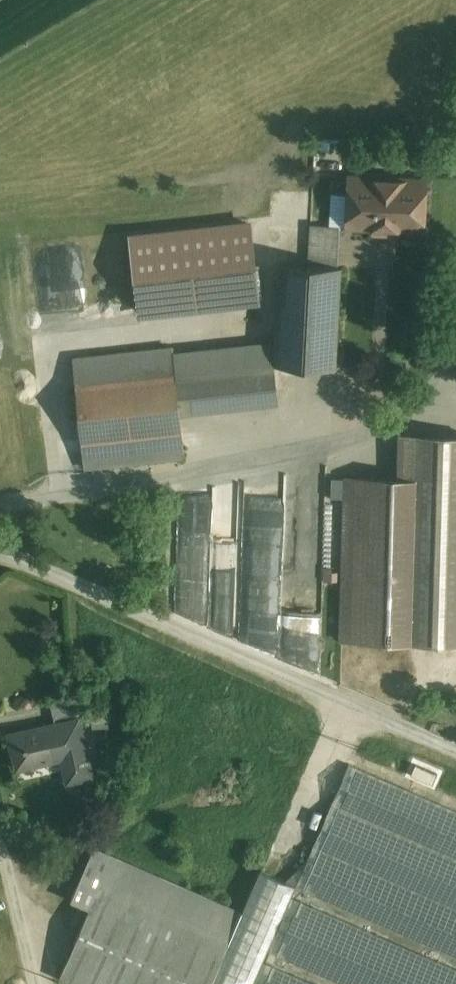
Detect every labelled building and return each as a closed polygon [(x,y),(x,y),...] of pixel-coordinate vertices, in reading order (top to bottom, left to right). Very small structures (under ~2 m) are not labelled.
[(347,159),(348,138),(319,138),(319,158),(347,159)] [(421,180),(400,178),(401,176),(377,175),(377,177),(356,176),(353,224),(419,228),(421,180)] [(251,223),(132,234),(140,313),(259,301),(251,223)] [(341,224),(312,223),(310,263),(339,265),(341,224)] [(310,263),(284,262),(278,363),(334,366),(339,265),(310,263)] [(174,347),(74,358),(77,386),(177,375),(174,347)] [(275,363),(177,375),(180,412),(279,401),(275,363)] [(177,375),(77,386),(83,440),(182,429),(181,420),(180,412),(177,375)] [(182,429),(83,440),(85,467),(185,455),(182,429)] [(347,476),(342,639),(455,642),(455,435),(419,435),(400,441),(398,478),(347,476)] [(326,518),(326,481),(289,480),(289,488),(264,487),(264,506),(283,506),(283,524),(304,524),(304,518),(326,518)] [(78,712),(75,697),(52,702),(55,717),(78,712)] [(80,717),(9,734),(18,770),(63,759),(68,781),(93,775),(80,717)] [(101,886),(114,856),(95,848),(72,899),(91,908),(101,886)] [(101,886),(229,942),(242,912),(114,856),(101,886)] [(229,942),(101,886),(91,908),(61,978),(75,983),(211,983),(229,942)]
